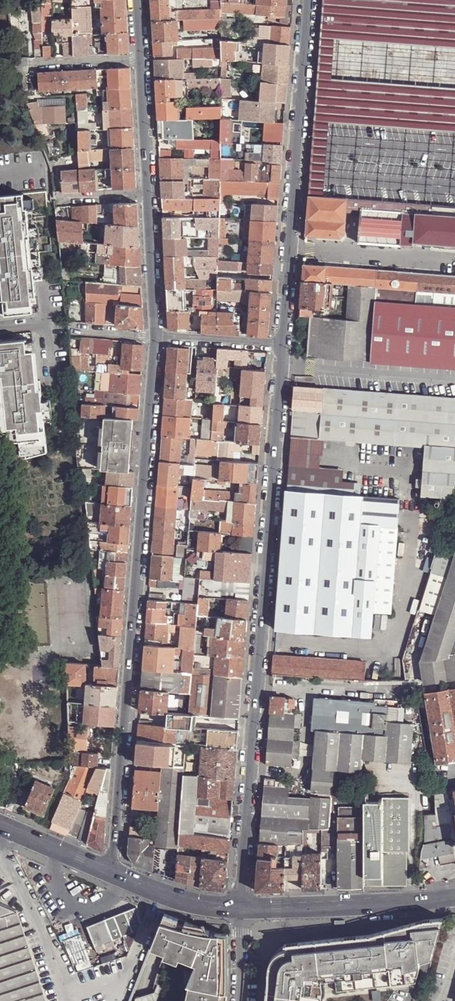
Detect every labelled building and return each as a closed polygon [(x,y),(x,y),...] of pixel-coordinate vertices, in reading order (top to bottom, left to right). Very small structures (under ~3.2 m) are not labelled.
[(53,14),(52,0),(44,0),(44,2),(42,2),(42,8),(42,14),(53,14)] [(96,0),(72,0),(72,19),(73,35),(88,34),(93,34),(91,3),(96,3),(96,0)] [(102,7),(103,18),(103,34),(109,33),(128,32),(127,14),(126,0),(102,0),(102,7)] [(170,21),(169,11),(169,8),(176,8),(176,0),(151,0),(152,21),(170,21)] [(323,12),(322,21),(315,113),(340,114),(454,122),(454,0),(323,0),(323,12)] [(222,12),(222,10),(222,2),(221,1),(216,2),(214,2),(214,10),(169,11),(170,21),(177,20),(184,20),(222,19),(222,12)] [(222,12),(227,13),(280,16),(292,17),(293,6),(288,6),(258,4),(254,4),(250,3),(240,3),(229,2),(222,2),(222,10),(222,12)] [(44,57),(44,46),(42,24),(42,14),(42,8),(32,7),(34,33),(36,39),(35,40),(36,58),(44,57)] [(19,11),(10,12),(13,40),(22,38),(19,11)] [(53,14),(42,14),(42,24),(53,24),(53,20),(53,14)] [(73,35),(72,19),(57,20),(58,36),(58,42),(64,42),(65,56),(74,55),(73,35)] [(184,20),(184,28),(185,29),(222,28),(222,24),(222,19),(184,20)] [(154,41),(171,41),(179,40),(179,36),(177,20),(170,21),(152,21),(154,41)] [(259,26),(258,43),(266,44),(272,44),(273,27),(269,26),(259,26)] [(290,46),(292,28),(273,27),(272,44),(290,46)] [(110,54),(129,53),(128,32),(109,33),(110,54)] [(103,34),(98,34),(93,34),(88,34),(88,55),(110,54),(109,33),(103,34)] [(74,55),(88,55),(88,34),(73,35),(74,55)] [(177,49),(178,60),(184,59),(187,59),(207,59),(218,58),(223,58),(222,41),(222,39),(205,39),(205,43),(212,43),(214,43),(214,48),(212,48),(177,49)] [(171,41),(154,41),(154,53),(155,57),(172,56),(171,41)] [(227,61),(234,61),(234,52),(234,42),(228,41),(222,41),(223,58),(222,60),(227,61)] [(289,65),(290,46),(272,44),(266,44),(263,63),(270,64),(289,65)] [(44,46),(44,57),(52,57),(51,46),(44,46)] [(29,58),(15,59),(16,71),(18,74),(23,74),(28,74),(28,66),(29,66),(29,58)] [(156,80),(183,79),(183,76),(184,73),(184,59),(178,60),(155,60),(156,80)] [(270,64),(263,63),(262,83),(269,83),(270,64)] [(287,85),(289,65),(270,64),(269,83),(287,85)] [(130,68),(109,69),(110,87),(110,89),(132,88),(130,68)] [(80,70),(58,72),(60,89),(81,88),(80,70)] [(97,70),(80,70),(81,88),(98,87),(98,84),(98,81),(97,70)] [(58,72),(39,73),(40,90),(41,90),(60,89),(58,72)] [(221,79),(221,78),(213,78),(197,79),(188,79),(183,79),(183,89),(192,89),(221,88),(221,79)] [(170,97),(183,97),(183,89),(183,79),(156,80),(156,97),(168,97),(170,97)] [(221,88),(221,89),(231,90),(230,80),(231,79),(226,79),(221,79),(221,88)] [(261,83),(260,102),(277,103),(286,103),(287,85),(269,83),(262,83),(261,83)] [(132,88),(110,89),(111,92),(111,101),(112,109),(133,108),(132,88)] [(192,97),(192,89),(183,89),(183,97),(192,97)] [(221,89),(221,97),(222,97),(231,97),(231,90),(221,89)] [(99,90),(98,90),(98,95),(105,95),(105,102),(111,101),(111,92),(108,92),(108,90),(99,90)] [(77,96),(78,111),(88,110),(87,95),(77,96)] [(39,100),(27,101),(36,124),(36,126),(43,125),(66,123),(65,104),(39,105),(39,100)] [(158,119),(178,120),(177,102),(170,101),(168,102),(157,101),(158,119)] [(260,102),(241,101),(239,120),(246,121),(261,122),(265,122),(275,123),(277,103),(260,102)] [(112,109),(110,109),(111,121),(111,129),(133,128),(133,108),(112,109)] [(193,119),(221,118),(221,108),(217,108),(187,109),(187,120),(193,119)] [(79,130),(86,130),(88,130),(93,130),(93,122),(86,123),(86,117),(88,117),(88,110),(78,111),(77,112),(78,123),(79,130)] [(68,123),(78,123),(77,112),(72,112),(72,118),(68,118),(68,123)] [(158,119),(159,139),(177,139),(195,139),(193,119),(187,120),(181,120),(178,120),(158,119)] [(220,142),(231,143),(231,123),(231,120),(221,119),(220,139),(220,142)] [(283,142),(285,123),(275,123),(265,122),(265,127),(264,141),(283,142)] [(134,148),(133,128),(111,129),(112,132),(112,144),(112,146),(112,149),(134,148)] [(79,130),(80,151),(89,150),(89,146),(88,130),(86,130),(79,130)] [(220,142),(220,139),(195,139),(177,139),(177,149),(185,149),(185,159),(194,159),(194,149),(212,149),(212,159),(220,159),(220,142)] [(234,159),(235,143),(231,143),(220,142),(220,159),(234,159)] [(282,162),(283,146),(265,144),(265,148),(264,161),(272,161),(282,162)] [(137,187),(134,148),(112,149),(113,168),(113,177),(114,189),(137,187)] [(80,152),(80,170),(89,170),(89,160),(110,159),(109,149),(102,149),(89,150),(80,151),(80,152)] [(160,159),(169,159),(169,150),(159,150),(160,159)] [(161,178),(183,178),(183,159),(169,159),(160,159),(161,178)] [(188,178),(187,165),(195,164),(195,159),(194,159),(185,159),(183,159),(183,178),(188,178)] [(221,172),(220,159),(212,159),(211,159),(210,176),(210,178),(221,178),(221,172)] [(220,159),(221,172),(226,172),(226,168),(231,168),(233,168),(234,159),(220,159)] [(221,178),(221,180),(271,182),(271,173),(266,172),(257,171),(258,164),(246,164),(246,175),(241,175),(241,173),(231,172),(226,172),(221,172),(221,178)] [(280,183),(282,165),(272,164),(271,173),(271,182),(280,183)] [(81,191),(96,190),(95,178),(95,169),(89,170),(80,170),(81,191)] [(95,169),(95,178),(110,177),(109,169),(95,169)] [(81,191),(80,170),(62,172),(63,192),(81,191)] [(210,199),(221,199),(221,194),(221,190),(221,180),(221,178),(210,178),(210,199)] [(279,200),(280,183),(271,182),(221,180),(221,190),(269,191),(268,196),(268,199),(279,200)] [(161,181),(162,198),(185,199),(185,193),(184,181),(161,181)] [(221,199),(221,203),(229,204),(229,199),(227,199),(227,195),(268,196),(269,191),(221,190),(221,194),(221,199)] [(0,196),(0,300),(4,300),(5,315),(34,313),(33,307),(32,297),(37,297),(37,296),(35,277),(34,267),(32,267),(31,258),(30,247),(29,238),(31,238),(30,227),(28,209),(28,208),(26,208),(24,193),(0,196)] [(34,193),(24,193),(26,208),(28,208),(28,209),(35,208),(34,193)] [(333,197),(309,195),(306,235),(341,238),(345,233),(347,214),(347,208),(348,198),(333,197)] [(162,198),(163,209),(166,209),(168,209),(211,210),(220,210),(221,203),(221,199),(210,199),(205,199),(191,199),(185,199),(162,198)] [(454,215),(454,206),(355,199),(348,198),(347,208),(354,209),(362,209),(362,208),(454,215)] [(138,202),(115,203),(116,212),(110,212),(108,212),(108,215),(97,214),(97,223),(108,224),(139,226),(139,223),(138,202)] [(277,221),(278,205),(254,204),(253,212),(252,220),(277,221)] [(73,206),(74,221),(83,222),(84,222),(84,205),(73,206)] [(84,205),(84,222),(88,222),(97,223),(97,214),(97,212),(97,205),(84,205)] [(415,242),(418,212),(362,208),(362,209),(361,215),(359,243),(415,247),(415,242)] [(211,218),(220,218),(220,215),(220,210),(211,210),(211,218)] [(415,242),(454,245),(454,215),(418,212),(415,242)] [(164,237),(181,237),(181,234),(181,219),(163,218),(164,237)] [(212,238),(213,238),(219,238),(220,218),(211,218),(195,218),(195,223),(196,227),(196,229),(212,229),(212,233),(212,238)] [(247,219),(245,219),(244,239),(245,239),(251,239),(252,220),(247,219)] [(83,230),(83,222),(74,221),(57,220),(59,239),(59,240),(65,240),(84,242),(83,230)] [(276,241),(277,221),(252,220),(251,239),(276,241)] [(140,246),(139,226),(108,224),(107,244),(140,246)] [(31,238),(29,238),(30,247),(40,246),(39,236),(41,236),(40,227),(30,227),(31,238)] [(183,257),(188,257),(187,237),(183,237),(181,237),(164,237),(165,256),(183,257)] [(209,248),(209,257),(218,257),(218,244),(219,238),(213,238),(212,238),(209,238),(209,248)] [(274,263),(276,241),(251,239),(250,245),(250,251),(249,262),(274,263)] [(142,266),(140,246),(107,244),(99,243),(98,252),(97,263),(106,263),(120,264),(142,266)] [(196,257),(209,257),(209,248),(196,249),(196,253),(196,257)] [(249,262),(250,251),(242,251),(241,261),(249,262)] [(184,288),(186,288),(185,279),(184,266),(183,257),(165,256),(167,288),(184,288)] [(41,257),(31,258),(32,267),(34,267),(35,277),(45,276),(44,266),(42,267),(41,257)] [(183,257),(184,266),(195,266),(196,265),(195,265),(195,257),(193,257),(188,257),(183,257)] [(195,257),(195,265),(196,265),(202,265),(217,265),(218,260),(218,257),(209,257),(196,257),(195,257)] [(69,261),(61,260),(63,280),(70,280),(70,279),(70,273),(71,272),(71,270),(70,270),(69,261)] [(217,265),(217,269),(248,270),(249,262),(241,261),(218,260),(217,265)] [(273,272),(274,263),(249,262),(248,270),(249,271),(270,272),(273,272)] [(142,266),(120,264),(120,268),(119,280),(119,284),(143,286),(142,266)] [(377,287),(378,269),(304,264),(303,281),(333,283),(333,284),(349,285),(377,287)] [(195,266),(201,279),(217,279),(217,276),(217,269),(217,265),(202,265),(196,265),(195,266)] [(409,290),(410,272),(378,269),(377,287),(409,290)] [(410,272),(409,290),(417,290),(454,293),(454,275),(410,272)] [(217,279),(216,289),(234,290),(235,281),(231,281),(231,277),(217,276),(217,279)] [(271,292),(272,280),(247,278),(247,282),(246,291),(251,291),(271,292)] [(211,289),(217,289),(216,289),(217,279),(201,279),(196,279),(187,279),(185,279),(186,288),(192,289),(194,289),(211,289)] [(333,284),(333,283),(303,281),(301,306),(314,308),(331,309),(331,308),(332,296),(333,284)] [(144,306),(143,286),(119,284),(105,283),(86,282),(88,302),(106,303),(119,304),(144,306)] [(81,284),(68,284),(68,297),(81,297),(81,284)] [(307,357),(371,362),(376,301),(416,304),(417,292),(417,290),(409,290),(377,287),(349,285),(347,320),(313,317),(310,317),(307,357)] [(168,310),(185,311),(185,307),(184,293),(184,291),(184,288),(167,288),(168,310)] [(194,295),(194,297),(211,297),(211,295),(211,289),(194,289),(194,292),(194,295)] [(246,299),(246,295),(249,295),(249,294),(251,294),(251,291),(246,291),(234,290),(216,289),(217,289),(217,296),(217,307),(217,308),(221,308),(221,309),(221,300),(221,297),(246,299)] [(270,307),(271,292),(251,291),(251,294),(250,305),(248,335),(268,336),(269,324),(270,307)] [(417,292),(416,304),(434,305),(434,293),(417,292)] [(221,297),(221,300),(242,302),(242,304),(250,305),(251,294),(249,294),(249,295),(246,295),(246,299),(221,297)] [(37,296),(37,297),(32,297),(33,307),(41,306),(40,296),(37,296)] [(194,297),(193,304),(212,305),(211,297),(194,297)] [(371,362),(454,368),(454,307),(434,305),(416,304),(376,301),(371,362)] [(88,323),(104,324),(106,303),(88,302),(88,323)] [(144,306),(119,304),(118,326),(145,327),(144,306)] [(313,317),(314,308),(301,306),(300,316),(310,317),(313,317)] [(169,330),(188,331),(189,311),(188,311),(185,311),(168,310),(169,330)] [(218,333),(240,335),(240,323),(234,322),(235,316),(235,312),(220,312),(217,311),(217,312),(217,316),(218,333)] [(202,332),(218,333),(217,316),(203,315),(202,327),(202,332)] [(110,347),(110,340),(81,338),(80,349),(80,352),(82,352),(97,354),(97,371),(102,371),(109,372),(109,366),(110,347)] [(7,376),(8,392),(5,393),(9,442),(13,442),(20,441),(22,455),(26,454),(27,458),(48,452),(46,429),(52,429),(51,418),(45,419),(43,400),(49,399),(48,392),(42,392),(41,380),(37,381),(34,351),(34,350),(28,350),(27,342),(26,339),(15,340),(0,342),(0,377),(7,376)] [(27,342),(28,350),(34,350),(34,351),(37,350),(36,341),(27,342)] [(144,345),(125,343),(123,354),(121,354),(121,358),(123,358),(123,368),(143,370),(144,345)] [(169,347),(165,396),(185,398),(188,362),(188,360),(190,348),(189,348),(179,348),(169,347)] [(248,350),(219,348),(218,353),(218,358),(217,366),(223,367),(227,367),(227,358),(236,359),(235,368),(243,368),(247,368),(248,350)] [(71,355),(73,369),(91,371),(90,356),(81,356),(71,355)] [(198,359),(196,389),(208,391),(209,383),(216,384),(217,366),(218,358),(215,358),(204,357),(204,360),(198,359)] [(227,358),(227,367),(235,368),(236,359),(227,358)] [(247,368),(243,368),(240,404),(263,406),(266,370),(247,368)] [(109,372),(102,371),(100,391),(110,391),(111,372),(109,372)] [(131,393),(141,393),(142,375),(122,373),(119,373),(117,373),(116,376),(116,392),(129,392),(131,393)] [(0,377),(0,418),(2,442),(9,442),(5,393),(8,392),(7,376),(0,377)] [(295,386),(294,409),(322,411),(323,411),(324,389),(295,386)] [(324,389),(323,411),(322,411),(320,438),(323,439),(346,440),(356,441),(426,446),(454,448),(454,398),(324,389)] [(94,395),(94,397),(91,397),(85,396),(85,404),(101,404),(108,405),(109,405),(110,391),(100,391),(95,390),(94,395)] [(115,405),(127,406),(129,392),(116,392),(115,405)] [(141,393),(131,393),(130,403),(140,404),(141,393)] [(215,393),(214,402),(224,403),(229,403),(230,395),(221,394),(215,393)] [(165,396),(164,415),(191,417),(193,398),(185,398),(165,396)] [(213,419),(213,420),(223,421),(224,403),(214,402),(214,403),(214,415),(213,419)] [(83,416),(100,417),(101,404),(85,404),(83,403),(83,416)] [(262,424),(263,406),(240,404),(240,409),(239,422),(262,424)] [(291,436),(320,438),(322,411),(294,409),(291,436)] [(134,419),(139,419),(140,412),(121,410),(120,418),(134,419)] [(164,415),(162,435),(182,437),(190,437),(191,417),(164,415)] [(130,472),(134,419),(120,418),(105,417),(103,442),(101,469),(107,470),(111,470),(130,472)] [(213,419),(203,418),(203,427),(213,427),(213,420),(213,419)] [(213,427),(212,439),(224,440),(227,421),(223,421),(213,420),(213,427)] [(260,443),(262,424),(239,422),(239,425),(238,441),(240,441),(260,443)] [(213,427),(203,427),(202,435),(202,438),(212,439),(213,427)] [(161,448),(160,462),(180,463),(181,453),(181,451),(182,437),(162,435),(161,448)] [(320,438),(291,436),(289,459),(289,467),(300,468),(299,478),(343,482),(344,471),(321,469),(321,462),(323,439),(320,438)] [(198,438),(197,453),(218,454),(228,455),(228,450),(229,441),(224,440),(212,439),(202,438),(200,438),(198,438)] [(20,441),(13,442),(14,455),(21,454),(21,455),(22,455),(20,441)] [(229,441),(228,450),(234,451),(239,451),(240,441),(238,441),(229,441)] [(240,441),(239,451),(260,453),(260,443),(240,441)] [(454,487),(454,448),(426,446),(424,460),(423,479),(422,488),(422,496),(442,497),(453,497),(454,487)] [(228,455),(227,460),(236,460),(236,454),(234,453),(234,451),(228,450),(228,455)] [(257,482),(259,462),(236,460),(227,460),(222,459),(221,466),(220,479),(224,480),(242,481),(245,481),(257,482)] [(160,462),(158,484),(178,485),(179,476),(179,473),(179,469),(180,463),(160,462)] [(195,472),(194,477),(205,478),(216,479),(219,479),(220,479),(221,466),(195,464),(195,467),(195,472)] [(300,468),(289,467),(288,478),(287,490),(298,491),(299,478),(300,468)] [(92,468),(83,468),(85,483),(89,483),(93,483),(93,479),(92,468)] [(110,485),(134,487),(135,472),(130,472),(111,470),(110,485)] [(192,498),(202,498),(204,481),(205,478),(194,477),(193,487),(192,495),(192,498)] [(299,478),(298,491),(353,495),(354,483),(343,482),(299,478)] [(256,503),(257,482),(245,481),(245,486),(243,502),(256,503)] [(106,484),(103,484),(102,503),(103,503),(108,503),(110,485),(106,484)] [(158,484),(157,506),(177,508),(177,494),(192,495),(193,487),(178,485),(158,484)] [(132,506),(134,487),(110,485),(108,503),(132,506)] [(243,502),(245,486),(241,486),(238,485),(237,493),(234,493),(234,492),(206,488),(205,499),(236,501),(243,502)] [(298,491),(287,490),(284,525),(284,535),(276,629),(371,636),(373,612),(380,526),(395,527),(397,527),(399,499),(353,495),(298,491)] [(451,505),(453,497),(442,497),(440,508),(442,508),(442,509),(450,509),(451,505)] [(213,509),(213,507),(220,508),(220,509),(235,510),(236,501),(205,499),(202,498),(192,498),(192,499),(191,507),(213,509)] [(96,515),(94,502),(87,501),(89,516),(96,515)] [(243,502),(236,501),(235,510),(235,517),(234,521),(254,522),(256,503),(243,502)] [(131,525),(132,506),(108,503),(103,503),(103,510),(102,522),(113,523),(131,525)] [(173,554),(177,508),(157,506),(153,552),(173,554)] [(420,518),(446,520),(450,509),(442,509),(421,506),(420,518)] [(201,511),(191,510),(190,517),(205,518),(206,514),(201,514),(201,511)] [(205,518),(190,517),(190,520),(190,523),(189,530),(200,531),(209,532),(210,519),(205,518)] [(446,520),(420,518),(416,567),(432,568),(446,520)] [(220,530),(233,531),(234,521),(230,520),(227,520),(221,519),(220,530)] [(89,521),(90,532),(112,534),(113,523),(102,522),(89,521)] [(254,535),(254,522),(234,521),(233,531),(233,534),(235,534),(240,534),(254,535)] [(129,544),(131,525),(113,523),(112,534),(111,542),(129,544)] [(373,612),(390,613),(396,537),(394,538),(395,527),(380,526),(373,612)] [(199,549),(220,550),(221,533),(209,532),(200,531),(199,549)] [(188,548),(188,544),(189,534),(186,534),(185,544),(179,543),(178,557),(187,558),(188,548)] [(254,535),(240,534),(238,552),(252,553),(254,535)] [(129,552),(129,544),(111,542),(108,542),(108,550),(129,552)] [(213,578),(223,579),(225,551),(220,550),(199,549),(188,548),(187,558),(187,563),(186,576),(201,577),(213,578)] [(109,560),(128,562),(129,552),(108,550),(104,550),(102,550),(101,560),(109,560)] [(250,574),(252,553),(238,552),(234,551),(231,551),(225,551),(223,579),(237,580),(250,581),(250,574)] [(174,557),(153,555),(150,585),(180,587),(181,580),(172,579),(173,561),(174,557)] [(107,575),(109,560),(101,560),(100,560),(100,567),(104,567),(103,588),(105,588),(106,588),(107,575)] [(127,577),(128,562),(109,560),(107,575),(127,577)] [(181,580),(180,587),(184,587),(185,576),(186,576),(187,563),(173,561),(172,579),(181,580)] [(432,632),(427,647),(423,660),(427,683),(454,678),(454,561),(432,632)] [(427,612),(435,615),(447,577),(439,574),(432,572),(419,610),(427,612)] [(127,577),(107,575),(106,588),(126,589),(127,577)] [(186,576),(185,576),(184,587),(183,602),(198,603),(199,595),(201,577),(186,576)] [(201,577),(199,595),(209,596),(212,597),(213,578),(201,577)] [(235,599),(237,580),(223,579),(213,578),(212,597),(220,597),(223,597),(228,598),(235,599)] [(250,581),(237,580),(235,599),(248,600),(250,581)] [(106,588),(105,588),(104,592),(102,615),(123,617),(126,589),(106,588)] [(149,593),(149,599),(166,601),(166,594),(149,593)] [(198,614),(208,615),(209,596),(199,595),(198,603),(198,614)] [(247,619),(248,600),(235,599),(228,598),(226,617),(247,619)] [(166,601),(149,599),(147,622),(165,623),(168,623),(168,616),(166,615),(167,607),(167,601),(166,601)] [(198,614),(198,603),(183,602),(181,602),(179,624),(180,624),(182,624),(185,625),(196,626),(198,614)] [(102,623),(110,623),(109,635),(122,636),(123,617),(102,615),(101,615),(99,615),(99,623),(102,623)] [(205,627),(204,634),(209,635),(213,635),(217,635),(220,616),(219,617),(212,616),(208,615),(207,627),(205,627)] [(245,638),(247,619),(226,617),(220,616),(217,635),(245,638)] [(147,622),(146,638),(164,639),(165,623),(147,622)] [(164,639),(146,638),(145,645),(168,646),(169,631),(170,623),(168,623),(165,623),(164,639)] [(173,624),(170,623),(169,631),(181,632),(182,624),(180,624),(179,624),(173,624)] [(196,630),(196,626),(185,625),(185,632),(181,632),(180,647),(184,647),(195,648),(196,634),(196,630)] [(420,644),(427,647),(432,632),(425,629),(420,644)] [(121,650),(122,636),(109,635),(101,634),(102,649),(121,650)] [(202,634),(196,634),(195,648),(195,653),(209,654),(212,654),(213,635),(209,635),(207,651),(201,650),(202,634)] [(244,657),(245,638),(217,635),(213,635),(212,654),(216,654),(244,657)] [(143,668),(173,670),(174,657),(175,647),(168,646),(145,645),(143,668)] [(180,647),(175,647),(174,657),(179,657),(180,659),(178,660),(177,670),(182,671),(184,647),(180,647)] [(195,653),(195,648),(184,647),(183,659),(182,671),(193,672),(193,667),(195,653)] [(121,654),(121,650),(102,649),(104,665),(120,667),(121,654)] [(208,667),(209,657),(209,658),(209,654),(195,653),(193,667),(210,668),(210,673),(215,673),(216,667),(208,667)] [(242,676),(244,657),(216,654),(216,658),(216,667),(215,673),(242,676)] [(273,673),(363,681),(365,664),(365,662),(274,655),(273,673)] [(68,663),(68,682),(73,682),(86,683),(86,664),(68,663)] [(118,686),(120,667),(104,665),(96,665),(94,684),(118,686)] [(211,715),(215,673),(210,673),(193,672),(182,671),(177,670),(173,670),(143,668),(141,689),(169,691),(186,692),(191,693),(190,707),(189,714),(194,714),(196,714),(211,715)] [(239,717),(242,676),(215,673),(211,715),(239,717)] [(117,705),(118,686),(94,684),(88,683),(87,698),(87,702),(97,703),(117,705)] [(167,712),(169,691),(141,689),(140,710),(154,711),(167,712)] [(437,763),(454,760),(454,689),(426,694),(436,754),(432,755),(433,760),(432,760),(432,764),(434,764),(437,763)] [(271,696),(270,711),(294,713),(295,701),(293,698),(271,696)] [(320,697),(317,730),(325,731),(328,698),(320,697)] [(361,771),(362,771),(363,758),(368,759),(410,762),(413,724),(404,724),(388,722),(388,719),(387,719),(388,707),(376,706),(375,703),(375,702),(328,698),(325,731),(317,730),(314,767),(334,769),(347,770),(361,771)] [(69,721),(78,722),(86,723),(95,723),(97,703),(87,702),(83,702),(69,701),(69,721)] [(117,705),(97,703),(95,723),(96,723),(115,725),(117,705)] [(388,719),(388,722),(404,724),(405,708),(388,707),(387,719),(388,719)] [(294,713),(270,711),(266,763),(290,765),(294,713)] [(167,712),(166,725),(177,726),(192,727),(193,717),(194,714),(189,714),(167,712)] [(177,726),(166,725),(153,724),(151,723),(139,722),(137,741),(175,744),(177,726)] [(177,726),(175,744),(186,745),(186,744),(202,746),(207,746),(209,728),(195,727),(192,727),(177,726)] [(70,727),(71,747),(76,747),(88,748),(90,728),(78,727),(70,727)] [(237,748),(238,731),(209,728),(207,746),(237,748)] [(137,741),(136,762),(158,764),(161,764),(185,766),(185,752),(186,745),(175,744),(137,741)] [(234,778),(237,748),(207,746),(202,746),(199,775),(216,777),(234,778)] [(71,764),(98,767),(99,758),(99,754),(99,752),(88,752),(75,751),(71,750),(71,760),(71,764)] [(71,764),(72,777),(61,799),(80,807),(87,790),(89,785),(98,767),(71,764)] [(155,828),(154,844),(169,846),(179,847),(178,845),(179,843),(180,831),(184,774),(185,766),(161,764),(160,771),(157,808),(155,828)] [(111,768),(107,767),(101,790),(100,796),(99,798),(95,814),(88,842),(104,849),(109,798),(111,768)] [(99,788),(101,790),(107,767),(98,767),(89,785),(99,788)] [(314,767),(312,791),(321,792),(331,793),(332,792),(333,779),(334,769),(314,767)] [(135,770),(132,806),(157,808),(160,771),(157,771),(135,770)] [(361,771),(347,770),(346,778),(361,780),(361,771)] [(230,838),(233,797),(215,796),(216,777),(199,775),(190,775),(184,774),(180,831),(230,838)] [(233,797),(234,778),(216,777),(215,796),(233,797)] [(265,778),(264,786),(276,787),(276,781),(276,779),(265,778)] [(56,788),(37,780),(30,796),(26,803),(25,806),(45,815),(46,813),(56,788)] [(89,785),(87,790),(97,795),(99,788),(89,785)] [(276,787),(264,786),(259,843),(277,844),(284,845),(287,817),(288,797),(289,789),(285,788),(276,787)] [(22,801),(26,803),(30,796),(27,795),(29,791),(21,788),(22,794),(21,799),(22,801)] [(436,841),(453,838),(454,838),(454,801),(453,791),(435,794),(436,814),(433,814),(424,815),(425,832),(424,844),(436,841)] [(340,808),(340,793),(334,793),(332,792),(331,793),(331,795),(331,798),(331,807),(340,808)] [(340,837),(364,837),(364,802),(364,795),(340,793),(340,808),(340,837)] [(326,828),(329,828),(331,807),(331,798),(311,796),(311,799),(310,818),(310,828),(321,828),(326,828)] [(311,799),(288,797),(287,817),(310,818),(311,799)] [(364,885),(374,885),(373,883),(373,880),(405,880),(405,851),(410,851),(409,797),(382,798),(382,799),(383,802),(383,876),(364,876),(364,885)] [(71,827),(80,807),(61,799),(61,800),(62,801),(53,819),(71,827)] [(9,800),(6,808),(12,810),(15,802),(9,800)] [(380,802),(364,802),(364,837),(364,876),(383,876),(383,802),(380,802)] [(68,834),(77,838),(86,810),(80,807),(71,827),(68,834)] [(328,849),(340,850),(340,837),(340,808),(331,807),(329,828),(326,828),(326,831),(321,831),(321,832),(321,854),(328,854),(328,849)] [(80,839),(88,842),(95,814),(89,811),(80,839)] [(287,817),(284,845),(303,843),(303,841),(304,836),(303,829),(310,828),(310,818),(287,817)] [(53,819),(50,826),(68,834),(71,827),(53,819)] [(130,835),(142,836),(149,837),(148,844),(154,844),(155,828),(131,826),(130,835)] [(304,836),(303,841),(308,841),(307,832),(321,832),(321,831),(321,828),(310,828),(303,829),(304,836)] [(180,831),(179,843),(204,847),(216,849),(229,850),(230,838),(180,831)] [(135,863),(152,870),(154,859),(154,844),(148,844),(149,837),(142,836),(130,835),(129,852),(135,863)] [(364,837),(340,837),(340,850),(339,888),(364,887),(364,885),(364,876),(364,837)] [(436,841),(437,855),(439,855),(454,852),(453,838),(436,841)] [(421,850),(421,858),(428,857),(437,855),(436,841),(424,844),(423,848),(421,850)] [(259,843),(258,858),(273,859),(273,856),(277,856),(277,844),(259,843)] [(303,843),(284,845),(284,856),(284,867),(285,878),(304,877),(304,854),(304,850),(303,845),(303,843)] [(228,859),(229,850),(216,849),(216,852),(214,852),(214,858),(228,859)] [(439,855),(441,865),(454,862),(454,854),(454,852),(439,855)] [(201,886),(204,856),(202,856),(183,854),(178,853),(177,869),(176,879),(201,886)] [(321,888),(321,854),(304,854),(304,877),(304,889),(321,888)] [(226,887),(228,859),(214,858),(207,857),(205,857),(204,856),(201,886),(226,889),(226,887)] [(277,856),(273,856),(273,859),(273,866),(284,867),(284,856),(277,856)] [(428,857),(421,858),(420,868),(427,869),(428,857)] [(256,890),(285,889),(285,878),(284,867),(273,866),(273,859),(258,858),(256,890)] [(27,939),(18,910),(0,902),(0,1000),(47,1000),(27,939)] [(136,907),(87,926),(97,952),(115,945),(113,940),(124,935),(130,950),(142,922),(136,907)] [(165,913),(151,946),(165,952),(164,956),(158,969),(154,983),(152,993),(144,1000),(226,1000),(228,989),(229,963),(228,937),(165,913)] [(286,943),(287,949),(282,950),(278,952),(275,955),(272,958),(271,961),(269,965),(268,968),(268,971),(267,985),(267,998),(266,1000),(322,1000),(323,992),(322,983),(323,983),(322,982),(336,980),(338,990),(417,981),(421,963),(432,963),(435,949),(444,917),(424,920),(384,931),(323,939),(286,943)] [(72,966),(90,962),(83,935),(65,940),(72,966)]
